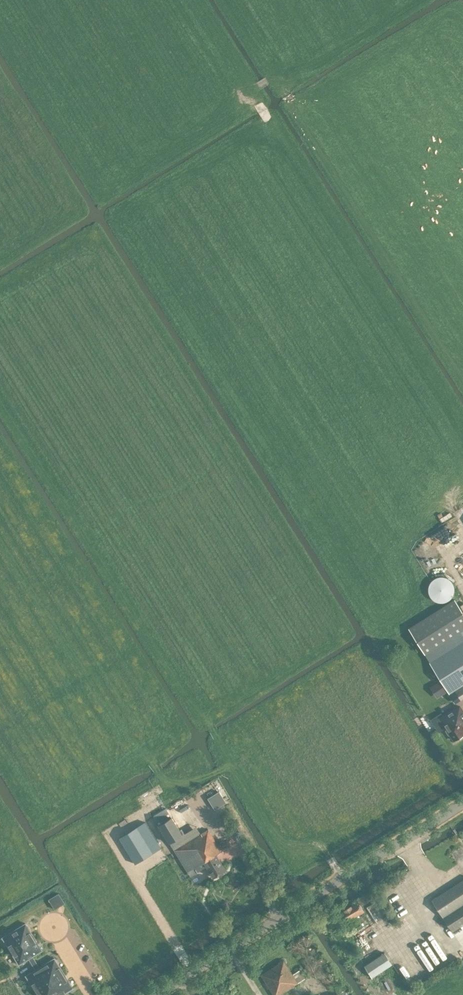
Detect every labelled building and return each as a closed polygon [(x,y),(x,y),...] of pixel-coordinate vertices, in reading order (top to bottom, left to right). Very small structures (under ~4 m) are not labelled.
[(454,590),(454,589),(453,587),(453,584),(451,582),(450,581),(448,579),(446,577),(444,577),(441,576),(436,577),(434,578),(432,580),(430,582),(428,584),(427,587),(427,589),(427,592),(428,595),(431,598),(433,600),(435,601),(437,602),(440,603),(443,602),(445,602),(448,600),(450,599),(451,597),(452,595),(453,592),(454,590)] [(409,628),(425,653),(430,662),(462,641),(462,612),(455,599),(409,628)] [(430,662),(441,679),(448,690),(450,693),(455,690),(462,685),(462,641),(430,662)] [(441,679),(433,684),(440,695),(448,690),(441,679)] [(455,690),(450,693),(456,703),(461,700),(455,690)] [(431,719),(433,722),(440,732),(446,728),(445,730),(448,735),(450,735),(451,735),(454,740),(462,734),(462,731),(462,730),(462,711),(460,705),(443,716),(441,713),(431,719)] [(215,809),(226,801),(219,791),(208,798),(215,809)] [(159,824),(172,816),(167,807),(154,815),(159,824)] [(159,824),(158,824),(170,843),(183,834),(172,816),(159,824)] [(135,863),(153,853),(137,827),(120,837),(135,863)] [(201,833),(174,849),(187,871),(194,867),(197,872),(207,866),(213,877),(225,870),(216,853),(222,851),(208,828),(201,833)] [(462,847),(451,854),(460,867),(462,872),(462,847)] [(442,916),(452,932),(462,925),(462,879),(440,894),(432,900),(442,916)] [(59,892),(48,899),(55,909),(65,903),(59,892)] [(343,924),(365,911),(359,902),(338,914),(343,924)] [(2,937),(19,964),(28,958),(35,969),(26,975),(38,994),(62,994),(74,988),(55,957),(39,967),(33,956),(42,950),(26,923),(2,937)] [(385,952),(364,965),(372,977),(392,963),(385,952)] [(274,994),(278,994),(298,982),(305,978),(299,970),(292,974),(284,960),(261,974),(274,994)]
